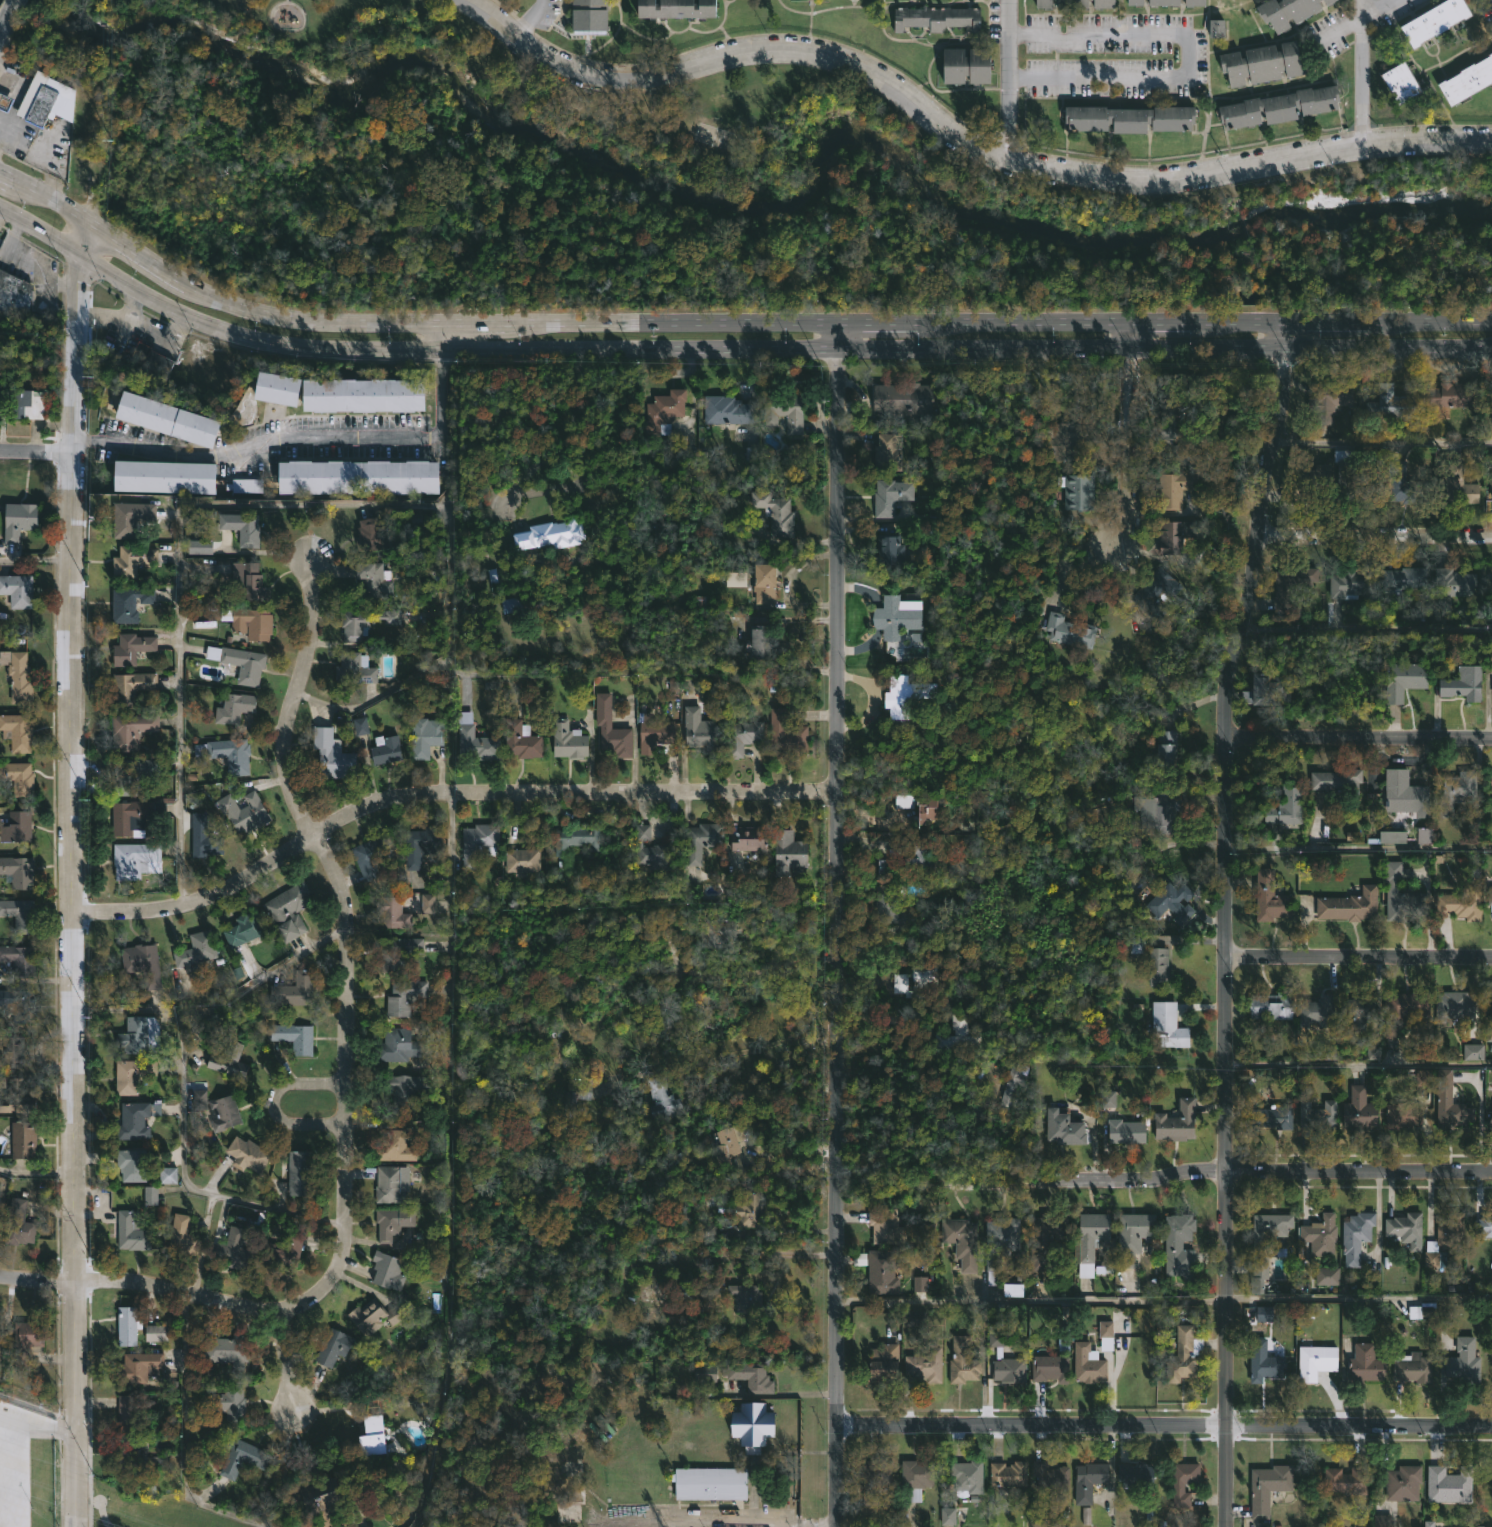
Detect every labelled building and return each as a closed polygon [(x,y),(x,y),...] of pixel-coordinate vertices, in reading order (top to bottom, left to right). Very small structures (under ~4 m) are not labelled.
[(570,6),(570,0),(605,0),(605,5),(599,5),(599,9),(605,9),(605,31),(570,31),(570,9),(577,9),(577,6),(570,6)] [(637,18),(637,0),(719,0),(719,18),(637,18)] [(1034,8),(1034,0),(1050,0),(1050,8),(1034,8)] [(1055,8),(1055,0),(1087,0),(1087,8),(1055,8)] [(1253,8),(1267,0),(1272,0),(1275,4),(1279,1),(1278,0),(1320,0),(1316,3),(1319,9),(1293,25),(1289,19),(1284,21),(1288,27),(1274,36),(1266,22),(1263,24),(1253,8)] [(1398,28),(1447,0),(1461,0),(1470,16),(1413,49),(1411,50),(1398,28)] [(974,8),(974,9),(978,9),(978,33),(970,33),(970,27),(943,27),(943,34),(927,34),(927,27),(900,27),(900,33),(892,33),(892,8),(974,8)] [(1223,20),(1208,20),(1209,38),(1224,38),(1223,20)] [(1294,42),(1295,53),(1301,52),(1304,75),(1284,78),(1283,71),(1277,72),(1278,79),(1266,82),(1266,79),(1248,82),(1247,75),(1242,76),(1243,83),(1226,86),(1224,74),(1220,75),(1216,56),(1237,52),(1238,59),(1244,59),(1243,51),(1272,47),(1273,53),(1279,52),(1278,45),(1294,42)] [(988,47),(987,82),(967,82),(967,75),(962,74),(962,82),(941,81),(941,47),(963,47),(962,55),(968,55),(968,47),(988,47)] [(1487,56),(1491,53),(1491,83),(1449,108),(1436,86),(1487,57),(1487,56)] [(1420,93),(1396,106),(1378,76),(1403,62),(1420,93)] [(73,89),(68,100),(58,96),(42,128),(17,114),(38,71),(73,89)] [(1334,87),(1337,103),(1334,103),(1335,109),(1300,115),(1299,107),(1294,108),(1295,117),(1264,123),(1262,113),(1258,114),(1259,121),(1223,127),(1222,121),(1219,121),(1216,105),(1241,101),(1241,98),(1256,96),(1257,97),(1293,91),(1293,89),(1303,87),(1303,90),(1309,89),(1309,91),(1334,87)] [(0,94),(0,110),(7,113),(13,99),(0,94)] [(1192,105),(1192,121),(1189,121),(1189,129),(1149,128),(1149,122),(1144,122),(1144,132),(1111,131),(1111,123),(1105,123),(1105,129),(1065,129),(1065,121),(1062,121),(1062,105),(1152,107),(1152,105),(1192,105)] [(3,313),(0,312),(0,270),(33,285),(32,311),(3,313)] [(174,362),(166,378),(129,360),(138,342),(151,348),(151,350),(174,361),(174,362)] [(304,381),(298,407),(258,400),(263,373),(304,381)] [(1211,377),(1211,394),(1182,393),(1182,416),(1163,415),(1163,374),(1211,377)] [(388,378),(388,379),(419,379),(420,410),(387,411),(387,410),(369,410),(356,412),(355,410),(338,410),(338,412),(306,411),(306,379),(357,380),(365,378),(388,378)] [(1451,382),(1451,383),(1472,383),(1472,407),(1422,406),(1422,388),(1439,388),(1440,381),(1451,382)] [(921,382),(921,385),(932,385),(933,411),(874,413),(873,385),(921,382)] [(1352,383),(1351,406),(1331,405),(1330,425),(1313,424),(1314,414),(1305,414),(1306,397),(1314,397),(1315,382),(1352,383)] [(1393,382),(1393,395),(1412,395),(1412,417),(1364,417),(1364,401),(1377,401),(1377,382),(1393,382)] [(658,428),(644,428),(644,403),(651,403),(651,395),(666,395),(666,388),(683,388),(681,416),(674,416),(671,419),(665,422),(658,422),(658,428)] [(49,390),(49,395),(45,395),(44,420),(9,419),(10,390),(46,392),(46,390),(49,390)] [(217,436),(213,449),(118,418),(127,392),(222,423),(217,436)] [(732,395),(732,399),(738,399),(738,402),(751,402),(751,423),(732,423),(732,428),(720,428),(720,422),(702,422),(702,395),(732,395)] [(800,396),(800,434),(785,434),(785,416),(776,416),(776,426),(763,426),(763,396),(800,396)] [(1177,422),(1177,428),(1195,428),(1195,465),(1173,465),(1173,439),(1159,439),(1159,422),(1177,422)] [(1076,423),(1076,424),(1093,425),(1093,440),(1074,440),(1074,461),(1043,460),(1043,438),(1045,438),(1045,426),(1051,426),(1051,423),(1076,423)] [(898,434),(899,470),(877,470),(877,462),(873,462),(872,445),(876,445),(875,435),(898,434)] [(1405,460),(1405,481),(1425,481),(1425,503),(1401,503),(1401,501),(1387,501),(1387,460),(1405,460)] [(424,461),(434,462),(433,493),(407,492),(407,493),(367,492),(367,493),(333,494),(294,492),(294,494),(280,494),(280,462),(289,462),(289,461),(328,462),(328,461),(363,462),(363,461),(402,462),(402,461),(424,461)] [(1350,461),(1351,478),(1371,477),(1371,484),(1379,484),(1379,504),(1335,504),(1335,461),(1350,461)] [(216,486),(216,495),(116,493),(117,462),(217,465),(216,486)] [(1462,476),(1462,483),(1477,483),(1478,503),(1444,503),(1443,462),(1461,462),(1462,476)] [(1308,463),(1307,469),(1315,469),(1315,464),(1329,464),(1329,494),(1301,494),(1301,503),(1286,503),(1286,477),(1294,477),(1294,463),(1308,463)] [(1202,473),(1202,489),(1185,489),(1185,487),(1181,487),(1183,509),(1161,509),(1161,473),(1202,473)] [(1093,475),(1092,510),(1079,509),(1079,511),(1062,509),(1063,486),(1055,486),(1056,476),(1063,476),(1063,474),(1093,475)] [(262,492),(223,492),(223,483),(232,483),(232,479),(262,479),(262,492)] [(917,484),(917,501),(897,500),(897,518),(876,517),(876,492),(879,492),(879,480),(898,481),(898,483),(917,484)] [(775,492),(775,499),(793,500),(793,512),(796,512),(796,539),(769,539),(769,517),(765,517),(765,506),(751,506),(751,492),(775,492)] [(157,519),(157,523),(136,523),(136,540),(115,540),(116,503),(157,505),(157,519)] [(37,528),(36,530),(20,529),(19,545),(6,545),(6,504),(38,505),(38,528),(37,528)] [(259,532),(259,548),(240,548),(240,530),(219,530),(219,514),(260,515),(259,532)] [(384,548),(357,554),(354,540),(356,539),(353,527),(357,526),(356,520),(377,515),(384,548)] [(577,515),(579,523),(580,523),(582,527),(584,526),(587,537),(579,539),(581,544),(517,560),(511,536),(532,530),(531,526),(552,520),(553,524),(556,523),(557,525),(565,523),(564,518),(577,515)] [(1186,538),(1186,555),(1168,556),(1168,548),(1159,548),(1160,522),(1204,523),(1205,538),(1186,538)] [(904,536),(904,546),(908,546),(907,566),(876,566),(876,553),(879,553),(880,535),(904,536)] [(212,541),(188,540),(188,554),(212,554),(212,541)] [(137,545),(137,549),(159,550),(159,564),(137,564),(137,579),(112,578),(113,556),(120,557),(120,545),(137,545)] [(380,562),(380,570),(387,571),(387,580),(380,580),(380,592),(356,592),(356,578),(351,578),(351,562),(380,562)] [(262,563),(261,599),(241,598),(242,588),(232,588),(233,563),(262,563)] [(779,582),(778,588),(776,588),(776,604),(754,603),(755,586),(758,586),(758,565),(779,566),(779,582)] [(1169,609),(1157,623),(1129,598),(1157,566),(1181,587),(1165,606),(1169,609)] [(1475,574),(1474,597),(1433,596),(1435,566),(1450,566),(1450,571),(1455,571),(1455,573),(1475,574)] [(1290,612),(1272,612),(1273,571),(1289,571),(1289,567),(1319,567),(1319,582),(1310,582),(1310,599),(1290,599),(1290,612)] [(1374,570),(1373,598),(1357,598),(1357,599),(1329,598),(1329,575),(1335,575),(1335,570),(1342,570),(1342,567),(1347,567),(1347,569),(1374,570)] [(1401,594),(1377,594),(1377,570),(1401,570),(1401,567),(1411,567),(1411,589),(1401,589),(1401,594)] [(745,587),(746,572),(726,572),(726,587),(745,587)] [(10,593),(0,593),(0,574),(33,574),(33,607),(11,607),(11,601),(5,601),(5,595),(10,595),(10,593)] [(156,590),(156,604),(141,604),(141,598),(137,598),(137,611),(139,611),(138,624),(113,624),(113,589),(156,590)] [(899,593),(899,600),(922,600),(922,628),(901,628),(901,640),(884,640),(884,627),(875,628),(875,607),(884,607),(884,593),(899,593)] [(528,609),(504,615),(501,601),(525,595),(528,609)] [(272,624),(270,641),(248,641),(248,625),(247,625),(247,632),(232,632),(233,608),(272,608),(272,624)] [(1061,621),(1067,623),(1068,619),(1095,626),(1090,647),(1087,646),(1086,649),(1073,646),(1073,648),(1054,644),(1054,641),(1047,640),(1049,631),(1031,627),(1035,608),(1063,614),(1061,621)] [(401,613),(401,626),(382,625),(382,619),(367,618),(366,643),(343,643),(344,627),(339,627),(340,609),(401,611),(401,613)] [(770,625),(769,666),(747,666),(748,653),(743,653),(743,639),(748,639),(748,628),(753,628),(753,625),(770,625)] [(136,633),(136,636),(157,636),(157,651),(137,651),(137,666),(112,666),(112,644),(119,644),(119,633),(136,633)] [(920,634),(910,634),(911,642),(921,642),(920,634)] [(207,645),(221,648),(221,646),(267,654),(265,669),(260,668),(257,687),(237,683),(240,666),(204,658),(207,645)] [(27,650),(27,665),(31,665),(31,677),(34,677),(34,702),(12,702),(12,683),(10,683),(12,674),(9,674),(9,665),(9,662),(11,662),(11,650),(27,650)] [(361,652),(361,656),(365,656),(365,667),(374,667),(374,683),(353,683),(353,694),(335,694),(334,665),(341,665),(341,652),(361,652)] [(1389,704),(1386,704),(1386,663),(1426,663),(1426,688),(1402,688),(1402,704),(1389,704)] [(1480,665),(1480,668),(1484,668),(1484,674),(1480,674),(1480,702),(1464,702),(1464,696),(1438,696),(1438,679),(1456,679),(1456,665),(1480,665)] [(135,708),(113,708),(113,673),(158,673),(158,690),(135,690),(135,708)] [(1290,677),(1289,701),(1270,701),(1270,709),(1251,709),(1251,704),(1243,704),(1244,691),(1250,691),(1251,673),(1269,673),(1269,676),(1290,677)] [(932,683),(931,698),(910,697),(909,718),(907,718),(907,723),(891,722),(891,706),(885,706),(886,691),(890,691),(891,674),(908,674),(908,682),(932,683)] [(697,706),(697,721),(723,721),(722,754),(699,754),(699,747),(682,747),(682,706),(692,706),(692,677),(705,677),(705,698),(697,706)] [(790,687),(790,693),(781,693),(781,687),(767,687),(768,677),(800,677),(800,687),(790,687)] [(611,694),(611,728),(632,729),(632,757),(616,757),(616,752),(611,752),(611,750),(600,750),(600,725),(595,725),(595,692),(611,693),(611,694)] [(225,693),(257,695),(254,713),(241,711),(239,725),(215,722),(217,706),(224,707),(225,693)] [(521,705),(521,724),(528,724),(528,736),(540,736),(541,758),(515,758),(515,756),(503,756),(503,719),(506,719),(506,705),(521,705)] [(788,730),(796,731),(796,726),(809,726),(809,751),(788,751),(788,757),(773,757),(773,708),(788,708),(788,730)] [(473,710),(474,737),(497,737),(497,759),(473,759),(473,756),(459,757),(458,711),(473,710)] [(3,729),(0,729),(0,714),(28,714),(28,727),(32,727),(31,753),(11,753),(11,738),(3,738),(3,729)] [(138,732),(138,752),(113,752),(114,736),(112,736),(112,715),(159,715),(159,732),(138,732)] [(564,715),(564,718),(567,718),(567,731),(570,731),(570,729),(579,729),(579,735),(587,735),(586,756),(582,756),(582,760),(567,760),(567,757),(551,757),(551,718),(557,718),(557,715),(564,715)] [(353,719),(355,736),(368,734),(366,717),(353,719)] [(429,719),(444,719),(444,745),(430,746),(431,760),(413,760),(412,725),(406,725),(406,718),(429,718),(429,719)] [(676,726),(675,742),(657,741),(657,755),(640,754),(640,720),(676,721),(676,726)] [(741,759),(726,759),(726,723),(751,724),(751,721),(761,721),(761,744),(742,744),(741,759)] [(342,739),(341,752),(352,752),(351,771),(346,771),(345,778),(318,779),(319,748),(313,748),(314,725),(334,725),(333,739),(342,739)] [(1175,765),(1154,765),(1154,744),(1157,744),(1157,731),(1176,731),(1175,765)] [(399,734),(403,758),(375,764),(371,747),(377,746),(375,737),(399,734)] [(247,738),(247,743),(250,743),(252,774),(228,776),(227,757),(208,759),(207,754),(195,755),(194,745),(206,744),(206,740),(247,738)] [(160,771),(160,779),(140,779),(140,796),(112,795),(112,781),(110,781),(110,759),(160,760),(160,771)] [(14,779),(0,779),(0,762),(31,763),(30,772),(33,772),(33,796),(14,795),(14,779)] [(1357,783),(1357,796),(1340,796),(1340,790),(1309,790),(1309,772),(1337,772),(1337,769),(1360,769),(1360,783),(1357,783)] [(1407,769),(1407,785),(1428,785),(1429,818),(1414,818),(1414,812),(1385,812),(1385,769),(1407,769)] [(1452,817),(1438,817),(1438,799),(1442,799),(1443,777),(1458,777),(1458,771),(1475,771),(1475,796),(1452,796),(1452,817)] [(1284,823),(1284,837),(1266,836),(1267,824),(1251,824),(1252,805),(1277,805),(1278,785),(1304,785),(1303,823),(1284,823)] [(1185,794),(1184,811),(1176,811),(1175,824),(1172,824),(1172,835),(1149,834),(1150,818),(1138,817),(1138,810),(1132,810),(1132,796),(1155,797),(1155,788),(1172,789),(1172,792),(1185,792),(1185,794)] [(255,791),(272,818),(242,837),(226,813),(224,815),(215,801),(229,792),(240,809),(248,804),(243,796),(254,789),(255,791)] [(942,799),(940,829),(912,828),(913,808),(890,807),(890,795),(913,796),(913,798),(942,799)] [(145,836),(145,837),(131,837),(131,836),(112,836),(112,803),(155,801),(155,797),(172,797),(172,803),(166,804),(166,818),(145,818),(145,836)] [(31,841),(0,841),(0,825),(10,825),(10,810),(31,810),(31,841)] [(208,822),(208,834),(223,834),(224,853),(192,854),(192,813),(208,813),(208,822)] [(652,837),(652,841),(643,841),(643,846),(653,846),(653,844),(671,844),(672,871),(649,871),(649,866),(635,866),(635,844),(638,844),(638,840),(633,840),(632,823),(652,823),(652,837)] [(474,870),(461,870),(461,828),(472,828),(473,824),(496,824),(496,842),(474,841),(474,870)] [(418,871),(405,871),(406,830),(425,830),(425,826),(429,826),(429,825),(439,825),(439,843),(426,843),(425,852),(422,852),(421,871),(418,871)] [(596,826),(596,852),(584,852),(584,846),(565,845),(565,856),(553,856),(553,830),(568,830),(568,826),(596,826)] [(721,828),(721,847),(704,847),(704,866),(684,866),(685,827),(721,828)] [(743,850),(728,850),(728,835),(737,835),(737,828),(764,828),(764,850),(743,850)] [(1416,828),(1417,844),(1432,844),(1431,828),(1416,828)] [(795,829),(795,840),(814,840),(814,867),(792,867),(792,876),(776,876),(775,829),(795,829)] [(1404,843),(1378,843),(1378,831),(1405,831),(1404,843)] [(382,835),(391,857),(381,861),(379,855),(371,859),(378,877),(362,884),(348,849),(382,835)] [(161,856),(161,873),(147,874),(147,880),(115,880),(114,844),(161,844),(161,856)] [(934,846),(933,868),(909,868),(909,865),(900,865),(900,848),(910,849),(910,846),(934,846)] [(537,872),(504,872),(504,850),(537,849),(537,872)] [(6,874),(0,874),(0,857),(33,857),(33,859),(35,859),(35,866),(33,866),(33,889),(12,889),(12,881),(6,881),(6,874)] [(1401,878),(1401,883),(1397,882),(1397,892),(1425,893),(1425,915),(1405,915),(1405,922),(1385,920),(1386,882),(1382,882),(1382,861),(1401,861),(1401,878)] [(1273,883),(1273,895),(1290,895),(1290,918),(1270,918),(1270,922),(1254,921),(1254,868),(1273,868),(1273,883)] [(288,942),(284,945),(261,905),(304,879),(316,900),(296,911),(308,931),(288,942)] [(1170,882),(1179,891),(1186,883),(1197,894),(1189,902),(1178,892),(1173,896),(1192,915),(1181,926),(1174,919),(1178,915),(1170,907),(1158,918),(1137,895),(1147,885),(1157,895),(1170,882)] [(1359,919),(1359,922),(1346,922),(1346,920),(1315,919),(1315,898),(1348,898),(1348,895),(1361,895),(1361,884),(1376,884),(1376,919),(1359,919)] [(888,923),(874,924),(873,893),(874,893),(874,886),(894,885),(896,923),(888,923)] [(1481,886),(1481,922),(1465,922),(1465,917),(1456,917),(1456,914),(1436,914),(1436,894),(1467,894),(1467,886),(1481,886)] [(421,894),(422,913),(434,913),(434,894),(421,894)] [(413,913),(413,927),(381,927),(382,914),(376,914),(377,896),(403,896),(403,912),(413,913)] [(14,915),(0,915),(0,900),(33,899),(34,911),(35,911),(36,933),(15,933),(14,915)] [(238,946),(227,952),(218,935),(236,926),(233,920),(251,911),(262,934),(238,946)] [(717,949),(704,949),(702,919),(715,918),(717,949)] [(174,984),(170,969),(177,968),(173,953),(193,948),(190,934),(211,928),(218,957),(201,961),(203,971),(193,974),(194,979),(174,984)] [(404,974),(380,974),(380,937),(425,937),(425,954),(403,955),(404,974)] [(156,942),(162,988),(146,991),(144,976),(133,978),(132,972),(124,973),(121,948),(156,942)] [(12,961),(0,961),(0,945),(36,947),(35,978),(12,977),(12,961)] [(1166,948),(1168,986),(1148,987),(1147,949),(1166,948)] [(935,955),(934,999),(910,999),(910,993),(892,993),(892,974),(910,974),(910,955),(935,955)] [(314,984),(314,1005),(284,1005),(284,1003),(270,1003),(271,985),(296,985),(296,969),(314,969),(314,984)] [(412,1018),(386,1018),(386,996),(391,996),(391,981),(430,981),(430,996),(423,996),(423,1006),(412,1007),(412,1018)] [(12,1006),(0,1005),(0,989),(34,990),(34,1022),(12,1022),(12,1006)] [(1291,992),(1291,1020),(1249,1018),(1249,995),(1277,995),(1277,991),(1291,992)] [(1374,992),(1373,1027),(1353,1027),(1353,1022),(1340,1022),(1340,999),(1359,999),(1359,992),(1374,992)] [(1466,992),(1466,995),(1478,995),(1478,1018),(1473,1018),(1473,1022),(1463,1021),(1463,1018),(1434,1018),(1435,994),(1442,994),(1442,992),(1466,992)] [(1404,1038),(1383,1037),(1383,993),(1428,994),(1428,1016),(1405,1016),(1404,1038)] [(1333,999),(1333,1028),(1318,1027),(1318,1023),(1308,1023),(1308,1027),(1299,1027),(1299,1002),(1317,1003),(1317,994),(1333,994),(1333,999)] [(1178,1009),(1178,1027),(1191,1027),(1191,1048),(1162,1047),(1162,1038),(1154,1038),(1155,1001),(1178,1001),(1178,1009)] [(964,1015),(964,1029),(968,1029),(968,1036),(979,1036),(979,1051),(946,1051),(946,1053),(932,1053),(932,1035),(952,1037),(952,1030),(949,1030),(949,1015),(964,1015)] [(160,1028),(159,1052),(146,1052),(146,1054),(124,1054),(124,1047),(116,1047),(116,1033),(127,1033),(127,1016),(154,1017),(160,1028)] [(313,1038),(313,1056),(293,1055),(293,1053),(285,1052),(285,1041),(270,1040),(270,1024),(314,1025),(313,1038)] [(421,1042),(420,1057),(408,1056),(407,1063),(377,1062),(378,1043),(386,1043),(387,1027),(413,1028),(412,1041),(421,1042)] [(2,1053),(0,1052),(0,1044),(2,1044),(2,1037),(24,1037),(23,1068),(2,1066),(2,1053)] [(241,1055),(239,1061),(250,1064),(245,1079),(207,1066),(211,1053),(225,1057),(231,1039),(245,1043),(241,1055)] [(1483,1044),(1463,1045),(1463,1060),(1483,1060),(1483,1044)] [(1380,1047),(1367,1046),(1366,1060),(1379,1060),(1380,1047)] [(1335,1060),(1336,1050),(1325,1050),(1324,1059),(1335,1060)] [(138,1095),(116,1095),(116,1060),(157,1060),(156,1077),(138,1077),(138,1095)] [(1030,1064),(1028,1072),(1025,1071),(1024,1073),(1031,1075),(1027,1086),(1020,1084),(1012,1110),(1001,1107),(1016,1060),(1030,1064)] [(594,1079),(592,1100),(577,1099),(576,1117),(563,1116),(568,1068),(581,1070),(581,1078),(594,1079)] [(629,1093),(624,1094),(621,1071),(641,1068),(643,1084),(628,1087),(629,1093)] [(1451,1070),(1451,1105),(1465,1105),(1465,1108),(1473,1108),(1473,1122),(1450,1122),(1450,1130),(1436,1130),(1436,1069),(1451,1070)] [(667,1091),(668,1095),(671,1093),(673,1099),(680,1098),(682,1107),(674,1109),(674,1113),(650,1119),(647,1106),(652,1105),(646,1079),(667,1074),(670,1090),(667,1091)] [(414,1091),(414,1113),(390,1113),(390,1094),(382,1094),(382,1075),(427,1076),(427,1091),(414,1091)] [(36,1113),(0,1112),(0,1098),(9,1098),(9,1078),(25,1078),(25,1096),(37,1096),(36,1113)] [(1366,1086),(1365,1103),(1376,1103),(1376,1128),(1369,1128),(1369,1131),(1348,1130),(1348,1126),(1343,1126),(1343,1103),(1350,1103),(1350,1085),(1366,1086)] [(193,1110),(207,1109),(206,1090),(193,1090),(193,1110)] [(1115,1107),(1115,1091),(1100,1091),(1101,1108),(1115,1107)] [(234,1094),(243,1122),(213,1132),(208,1116),(213,1114),(208,1101),(216,1098),(216,1100),(234,1094)] [(1197,1115),(1197,1120),(1195,1120),(1195,1137),(1156,1138),(1156,1113),(1167,1113),(1167,1118),(1181,1117),(1181,1098),(1197,1098),(1197,1115)] [(1309,1104),(1309,1109),(1323,1109),(1323,1101),(1335,1101),(1335,1109),(1338,1109),(1338,1130),(1309,1130),(1309,1127),(1298,1127),(1298,1098),(1309,1098),(1309,1104)] [(1251,1099),(1251,1109),(1275,1109),(1275,1107),(1284,1107),(1284,1110),(1286,1110),(1286,1130),(1274,1130),(1274,1127),(1251,1127),(1251,1117),(1238,1117),(1238,1099),(1251,1099)] [(145,1117),(145,1126),(150,1126),(150,1139),(117,1139),(117,1125),(122,1125),(122,1102),(150,1102),(150,1117),(145,1117)] [(1398,1130),(1384,1130),(1384,1107),(1421,1107),(1421,1126),(1410,1126),(1410,1129),(1398,1130)] [(1056,1113),(1067,1114),(1067,1123),(1082,1123),(1084,1145),(1055,1145),(1055,1141),(1045,1141),(1045,1108),(1056,1108),(1056,1113)] [(1120,1119),(1120,1122),(1142,1122),(1143,1143),(1106,1143),(1106,1120),(1120,1119)] [(36,1136),(36,1151),(32,1151),(33,1158),(11,1158),(12,1122),(36,1122),(36,1136)] [(744,1171),(732,1175),(717,1132),(742,1123),(757,1167),(744,1171)] [(407,1134),(407,1147),(418,1147),(417,1161),(377,1160),(377,1145),(380,1145),(380,1132),(407,1132),(407,1134)] [(237,1135),(247,1143),(249,1139),(272,1155),(259,1173),(226,1149),(237,1135)] [(146,1157),(146,1182),(122,1182),(122,1172),(120,1172),(120,1167),(117,1167),(117,1150),(146,1150),(146,1157)] [(313,1194),(288,1193),(289,1151),(313,1151),(313,1194)] [(176,1168),(160,1167),(159,1183),(176,1184),(176,1168)] [(406,1203),(377,1202),(379,1167),(410,1167),(410,1192),(406,1192),(406,1203)] [(760,1186),(760,1227),(737,1226),(737,1217),(728,1217),(728,1214),(719,1214),(719,1200),(729,1200),(729,1198),(740,1198),(740,1186),(760,1186)] [(157,1187),(144,1187),(144,1206),(157,1205),(157,1187)] [(37,1223),(34,1244),(19,1243),(18,1246),(4,1243),(11,1197),(27,1199),(24,1221),(37,1223)] [(415,1208),(415,1225),(401,1224),(401,1233),(391,1233),(391,1242),(380,1242),(380,1222),(376,1222),(376,1208),(415,1208)] [(900,1208),(900,1226),(908,1226),(908,1244),(872,1244),(872,1226),(869,1226),(869,1208),(900,1208)] [(152,1229),(152,1249),(129,1249),(129,1248),(118,1247),(118,1209),(133,1210),(133,1229),(152,1229)] [(1334,1212),(1334,1215),(1336,1215),(1336,1241),(1332,1241),(1332,1255),(1310,1255),(1310,1241),(1298,1241),(1299,1225),(1309,1225),(1309,1222),(1321,1222),(1321,1211),(1334,1212)] [(1047,1277),(1029,1277),(1030,1217),(1040,1217),(1040,1212),(1068,1213),(1068,1235),(1052,1235),(1052,1252),(1047,1252),(1047,1277)] [(1359,1250),(1359,1266),(1344,1266),(1344,1254),(1341,1254),(1341,1221),(1356,1220),(1356,1212),(1374,1212),(1374,1225),(1370,1225),(1370,1240),(1359,1240),(1359,1250)] [(1419,1212),(1419,1251),(1407,1251),(1408,1242),(1399,1242),(1399,1240),(1395,1240),(1395,1236),(1383,1236),(1383,1218),(1391,1218),(1391,1216),(1404,1216),(1404,1212),(1419,1212)] [(1436,1246),(1436,1252),(1446,1252),(1446,1266),(1423,1266),(1424,1240),(1435,1240),(1435,1221),(1447,1221),(1447,1217),(1450,1217),(1450,1212),(1461,1212),(1461,1246),(1436,1246)] [(201,1242),(198,1256),(184,1254),(183,1259),(167,1257),(175,1213),(191,1216),(188,1234),(202,1236),(201,1242)] [(1092,1263),(1092,1268),(1106,1268),(1106,1275),(1092,1275),(1092,1278),(1077,1277),(1077,1213),(1108,1213),(1108,1239),(1098,1239),(1097,1246),(1093,1246),(1093,1263),(1092,1263)] [(1193,1213),(1193,1218),(1198,1218),(1198,1231),(1194,1231),(1194,1240),(1185,1240),(1185,1266),(1168,1266),(1168,1218),(1172,1218),(1172,1214),(1193,1213)] [(1481,1213),(1491,1213),(1491,1237),(1483,1237),(1483,1233),(1480,1233),(1480,1235),(1474,1235),(1474,1219),(1480,1219),(1481,1213)] [(1153,1215),(1153,1237),(1139,1237),(1139,1253),(1133,1253),(1132,1268),(1116,1267),(1117,1214),(1153,1215)] [(1262,1293),(1249,1293),(1249,1277),(1251,1277),(1252,1214),(1291,1215),(1291,1227),(1286,1226),(1286,1236),(1267,1235),(1267,1278),(1262,1278),(1262,1293)] [(1000,1256),(1000,1285),(988,1285),(986,1221),(997,1221),(997,1218),(1020,1218),(1021,1250),(1011,1250),(1011,1256),(1000,1256)] [(970,1222),(979,1223),(980,1273),(963,1273),(963,1259),(957,1259),(957,1243),(943,1243),(943,1219),(970,1219),(970,1222)] [(698,1223),(698,1231),(699,1231),(698,1242),(715,1243),(715,1223),(698,1223)] [(244,1237),(241,1248),(255,1251),(250,1273),(212,1263),(218,1243),(226,1245),(231,1225),(246,1229),(244,1237)] [(297,1246),(295,1252),(298,1253),(293,1269),(256,1257),(261,1240),(278,1246),(284,1227),(301,1232),(297,1246)] [(409,1278),(401,1296),(371,1284),(377,1271),(374,1270),(377,1263),(372,1261),(377,1249),(407,1262),(401,1275),(409,1278)] [(896,1262),(896,1277),(900,1277),(900,1292),(867,1292),(867,1274),(870,1274),(870,1266),(854,1266),(854,1252),(869,1252),(869,1249),(897,1250),(896,1262)] [(1338,1268),(1338,1285),(1314,1284),(1315,1267),(1338,1268)] [(913,1292),(927,1292),(926,1277),(913,1277),(913,1292)] [(691,1300),(670,1300),(670,1284),(691,1284),(691,1300)] [(763,1284),(763,1313),(735,1312),(735,1294),(729,1293),(729,1284),(763,1284)] [(1022,1297),(1022,1285),(1003,1284),(1003,1296),(1022,1297)] [(661,1286),(660,1306),(646,1306),(647,1299),(639,1299),(639,1285),(661,1286)] [(370,1294),(383,1312),(392,1305),(401,1317),(391,1325),(383,1316),(378,1320),(381,1324),(363,1337),(344,1315),(370,1294)] [(137,1307),(137,1320),(142,1320),(142,1329),(137,1329),(137,1346),(118,1346),(118,1307),(119,1307),(119,1295),(143,1295),(143,1307),(137,1307)] [(1271,1306),(1271,1307),(1279,1307),(1278,1320),(1256,1321),(1256,1305),(1271,1306)] [(925,1312),(904,1311),(904,1326),(925,1327),(925,1312)] [(997,1317),(997,1325),(1005,1325),(1005,1347),(1003,1347),(1003,1359),(1024,1359),(1024,1383),(1001,1383),(1001,1380),(987,1379),(987,1364),(993,1364),(993,1361),(997,1361),(997,1346),(990,1346),(990,1317),(997,1317)] [(1111,1331),(1112,1350),(1099,1350),(1099,1337),(1097,1337),(1097,1319),(1111,1319),(1111,1331)] [(26,1360),(13,1360),(14,1322),(43,1322),(43,1346),(29,1346),(29,1360),(26,1360)] [(1191,1324),(1191,1338),(1202,1338),(1202,1349),(1197,1349),(1198,1365),(1195,1365),(1195,1377),(1178,1377),(1178,1383),(1164,1383),(1164,1361),(1166,1361),(1166,1355),(1175,1355),(1176,1324),(1191,1324)] [(161,1341),(146,1341),(146,1325),(168,1325),(168,1341),(161,1341)] [(355,1341),(346,1358),(340,1355),(333,1369),(315,1360),(331,1327),(355,1341)] [(245,1334),(245,1344),(249,1344),(248,1360),(245,1360),(244,1371),(233,1370),(234,1362),(223,1362),(223,1363),(204,1362),(205,1336),(233,1338),(233,1333),(245,1334)] [(968,1335),(967,1358),(980,1358),(980,1380),(963,1379),(963,1384),(948,1383),(948,1359),(951,1359),(951,1335),(968,1335)] [(1474,1335),(1474,1357),(1479,1357),(1479,1383),(1454,1383),(1454,1377),(1445,1377),(1444,1357),(1458,1357),(1458,1351),(1455,1351),(1455,1336),(1474,1335)] [(1265,1340),(1265,1356),(1283,1356),(1283,1376),(1260,1377),(1260,1383),(1248,1383),(1248,1338),(1265,1338),(1265,1340)] [(1088,1349),(1088,1350),(1096,1350),(1096,1359),(1105,1359),(1105,1379),(1073,1379),(1073,1341),(1088,1341),(1088,1349)] [(1373,1342),(1373,1358),(1385,1358),(1385,1372),(1382,1372),(1382,1380),(1361,1380),(1361,1385),(1350,1385),(1350,1365),(1347,1365),(1347,1358),(1353,1358),(1353,1342),(1373,1342)] [(897,1344),(896,1377),(890,1377),(890,1382),(866,1381),(867,1359),(869,1359),(870,1348),(879,1348),(880,1343),(897,1344)] [(940,1347),(939,1381),(924,1381),(924,1377),(910,1377),(910,1374),(903,1374),(903,1355),(927,1356),(927,1346),(940,1347)] [(1315,1382),(1298,1382),(1298,1346),(1336,1346),(1336,1370),(1315,1370),(1315,1382)] [(1420,1351),(1420,1356),(1430,1356),(1430,1384),(1415,1383),(1415,1379),(1393,1379),(1393,1359),(1396,1359),(1396,1355),(1409,1355),(1409,1351),(1420,1351)] [(135,1385),(119,1385),(118,1364),(124,1363),(124,1354),(164,1354),(164,1369),(148,1369),(148,1382),(135,1382),(135,1385)] [(1032,1381),(1030,1381),(1030,1355),(1065,1355),(1066,1378),(1045,1378),(1045,1381),(1032,1381)] [(754,1364),(754,1366),(764,1366),(764,1375),(766,1375),(766,1380),(772,1380),(772,1393),(745,1393),(745,1379),(724,1378),(724,1376),(719,1376),(719,1368),(725,1368),(725,1363),(754,1364)] [(714,1366),(714,1382),(691,1382),(692,1365),(714,1366)] [(243,1398),(243,1422),(223,1422),(223,1412),(215,1412),(215,1409),(204,1409),(204,1394),(228,1394),(228,1384),(243,1384),(243,1398)] [(138,1395),(138,1403),(150,1403),(150,1415),(136,1415),(136,1430),(119,1431),(119,1395),(138,1395)] [(764,1403),(764,1411),(772,1411),(772,1437),(764,1437),(764,1445),(759,1445),(759,1454),(743,1454),(743,1445),(738,1445),(738,1437),(730,1437),(730,1411),(739,1411),(739,1403),(764,1403)] [(379,1406),(380,1417),(383,1417),(386,1456),(362,1458),(360,1437),(368,1437),(365,1408),(379,1406)] [(148,1451),(148,1454),(167,1453),(167,1468),(118,1468),(118,1439),(126,1439),(126,1434),(148,1434),(148,1451)] [(270,1454),(263,1468),(244,1461),(235,1481),(219,1474),(235,1438),(270,1454)] [(880,1504),(864,1504),(864,1462),(867,1462),(867,1459),(892,1460),(892,1483),(881,1483),(880,1504)] [(933,1461),(932,1488),(920,1488),(919,1502),(899,1502),(900,1459),(933,1461)] [(981,1460),(981,1494),(966,1494),(966,1497),(954,1497),(953,1480),(949,1480),(949,1463),(968,1462),(968,1460),(981,1460)] [(1025,1460),(1025,1486),(988,1485),(989,1462),(1003,1462),(1003,1466),(1008,1466),(1008,1464),(1012,1464),(1012,1460),(1025,1460)] [(1046,1466),(1046,1469),(1057,1469),(1057,1467),(1060,1467),(1060,1466),(1067,1467),(1067,1489),(1036,1490),(1036,1475),(1031,1475),(1031,1460),(1046,1460),(1046,1466)] [(1189,1506),(1175,1506),(1174,1462),(1202,1461),(1202,1482),(1193,1482),(1193,1506),(1189,1506)] [(1090,1505),(1073,1505),(1074,1465),(1083,1465),(1083,1463),(1108,1463),(1108,1483),(1090,1483),(1090,1505)] [(1151,1466),(1151,1485),(1152,1485),(1152,1488),(1125,1487),(1126,1485),(1120,1484),(1121,1481),(1117,1480),(1117,1463),(1130,1464),(1130,1466),(1134,1466),(1134,1463),(1145,1464),(1145,1466),(1151,1466)] [(1268,1519),(1250,1519),(1250,1468),(1270,1468),(1270,1465),(1292,1465),(1292,1491),(1268,1491),(1268,1519)] [(1393,1500),(1384,1500),(1384,1470),(1397,1470),(1397,1465),(1420,1465),(1420,1482),(1417,1482),(1417,1500),(1393,1500)] [(1470,1465),(1470,1502),(1426,1501),(1426,1465),(1444,1465),(1444,1474),(1459,1474),(1459,1465),(1470,1465)] [(1361,1469),(1361,1475),(1366,1475),(1365,1495),(1346,1494),(1346,1491),(1323,1492),(1323,1468),(1341,1468),(1340,1473),(1349,1473),(1350,1466),(1361,1466),(1361,1469)] [(678,1500),(674,1500),(674,1467),(746,1467),(746,1501),(678,1500)] [(339,1515),(313,1524),(298,1483),(340,1468),(353,1509),(339,1515)] [(955,1508),(940,1508),(941,1525),(955,1525),(955,1508)] [(1082,1525),(1090,1525),(1090,1508),(1082,1508),(1082,1525)] [(1373,1515),(1373,1526),(1390,1526),(1390,1515),(1373,1515)]
